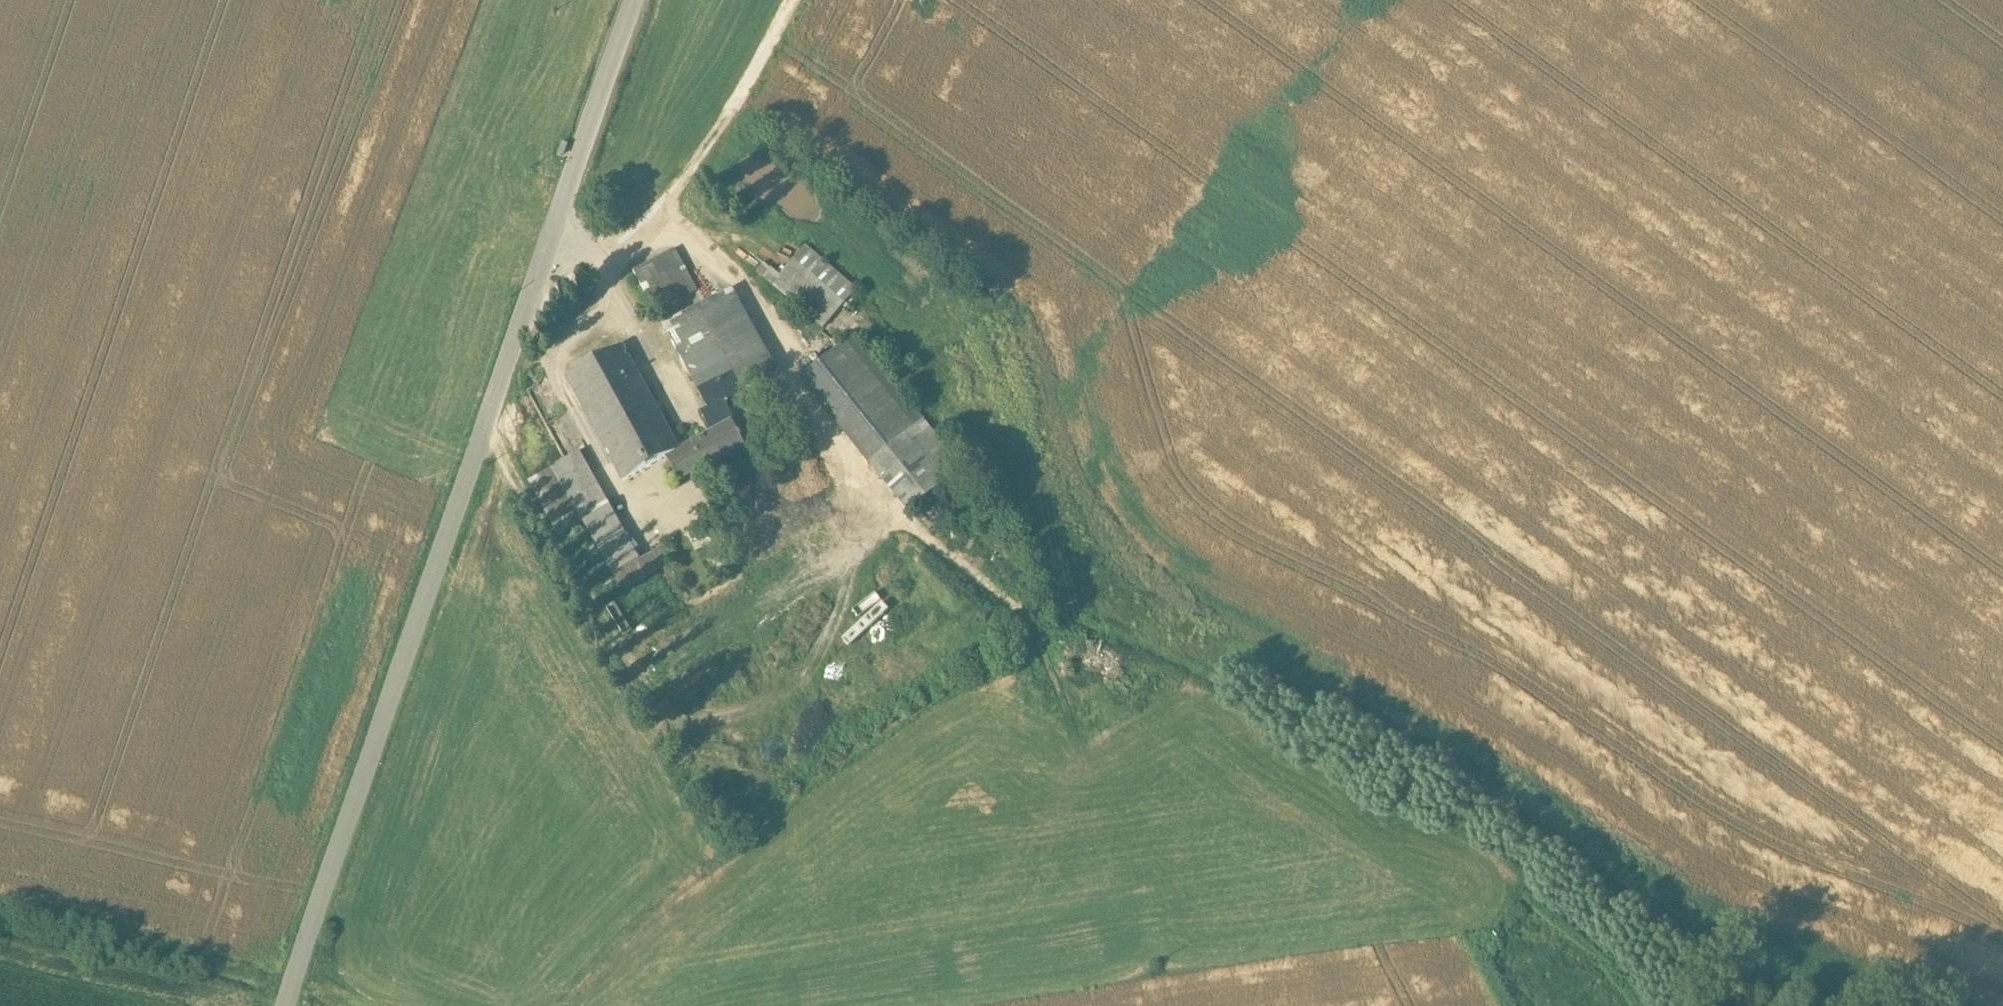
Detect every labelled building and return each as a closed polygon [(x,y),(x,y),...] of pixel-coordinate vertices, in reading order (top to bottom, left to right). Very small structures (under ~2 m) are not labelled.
[(807,247),(787,271),(836,313),(858,291),(807,247)] [(698,291),(676,249),(657,259),(680,301),(698,291)] [(680,301),(657,259),(634,272),(657,314),(680,301)] [(836,313),(787,271),(782,276),(772,267),(765,275),(825,326),(836,313)] [(780,374),(734,290),(698,309),(743,394),(780,374)] [(698,309),(664,328),(709,409),(722,402),(723,404),(743,394),(698,309)] [(924,421),(856,336),(802,378),(870,463),(924,421)] [(678,450),(621,348),(567,378),(626,484),(666,461),(664,458),(678,450)] [(709,409),(701,414),(711,432),(687,446),(702,472),(747,447),(723,404),(722,402),(709,409)] [(924,421),(870,463),(909,512),(964,468),(924,421)] [(678,450),(664,458),(666,461),(679,485),(702,472),(687,446),(678,450)] [(621,526),(581,452),(553,468),(583,523),(592,541),(621,526)] [(583,523),(553,468),(528,481),(558,536),(583,523)] [(621,526),(592,541),(613,579),(622,575),(642,564),(640,560),(621,526)] [(668,565),(660,549),(640,560),(642,564),(622,575),(628,586),(668,565)]
